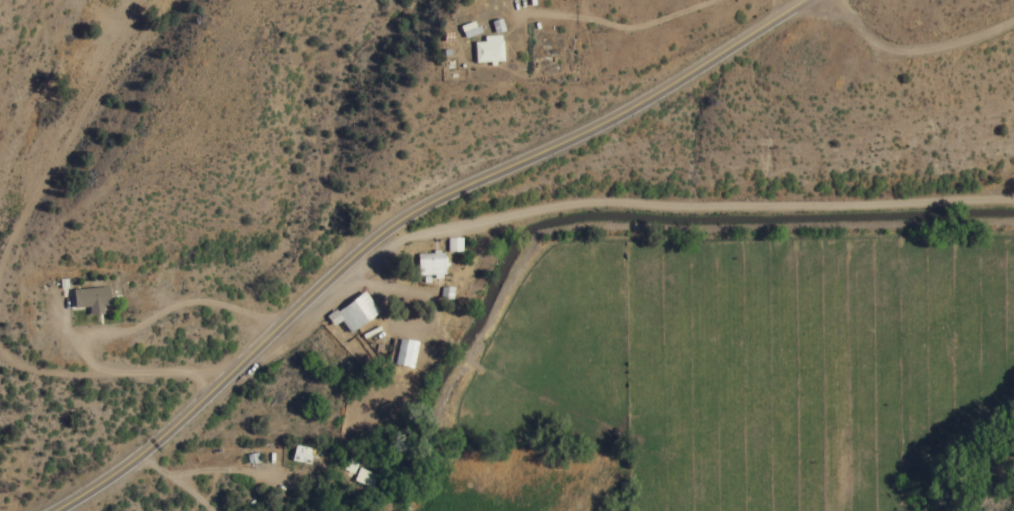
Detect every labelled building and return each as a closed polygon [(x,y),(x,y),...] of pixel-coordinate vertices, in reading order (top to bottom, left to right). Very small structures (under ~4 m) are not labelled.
[(468,43),(468,63),(497,63),(496,43),(468,43)] [(461,254),(461,242),(449,243),(449,254),(461,254)] [(444,256),(417,256),(417,280),(444,280),(444,256)] [(74,292),(74,310),(110,310),(110,292),(74,292)] [(347,336),(376,315),(362,294),(332,315),(347,336)] [(409,372),(417,346),(397,339),(388,365),(409,372)] [(310,451),(292,447),(288,463),(306,467),(310,451)] [(374,478),(358,471),(352,484),(368,491),(374,478)]
